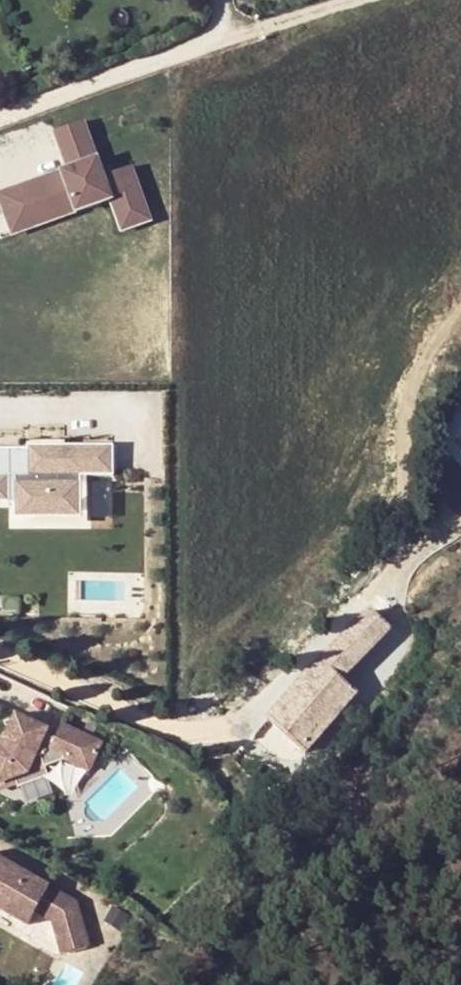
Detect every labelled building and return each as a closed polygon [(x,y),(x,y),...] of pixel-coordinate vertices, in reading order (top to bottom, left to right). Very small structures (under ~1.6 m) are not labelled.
[(62,162),(94,151),(83,120),(51,131),(62,162)] [(0,186),(0,225),(3,235),(108,205),(116,233),(151,223),(134,165),(99,175),(94,159),(0,186)] [(13,514),(78,513),(77,473),(112,473),(112,440),(0,442),(0,498),(13,498),(13,514)] [(92,514),(113,514),(113,481),(92,481),(92,514)] [(266,711),(232,755),(273,770),(291,751),(298,756),(351,693),(335,680),(385,631),(363,611),(308,666),(266,711)] [(22,713),(13,716),(26,723),(22,713)] [(9,715),(8,718),(1,732),(0,735),(0,789),(11,785),(13,788),(44,777),(41,768),(39,769),(35,757),(39,756),(36,747),(41,737),(44,732),(26,723),(13,716),(9,715)] [(51,742),(46,752),(58,758),(58,760),(84,772),(96,744),(58,726),(51,742)] [(39,769),(41,768),(61,761),(58,760),(58,758),(46,752),(51,742),(41,737),(36,747),(39,756),(35,757),(39,769)] [(22,927),(30,914),(46,923),(56,955),(84,947),(71,903),(44,888),(0,863),(0,914),(22,927)]
